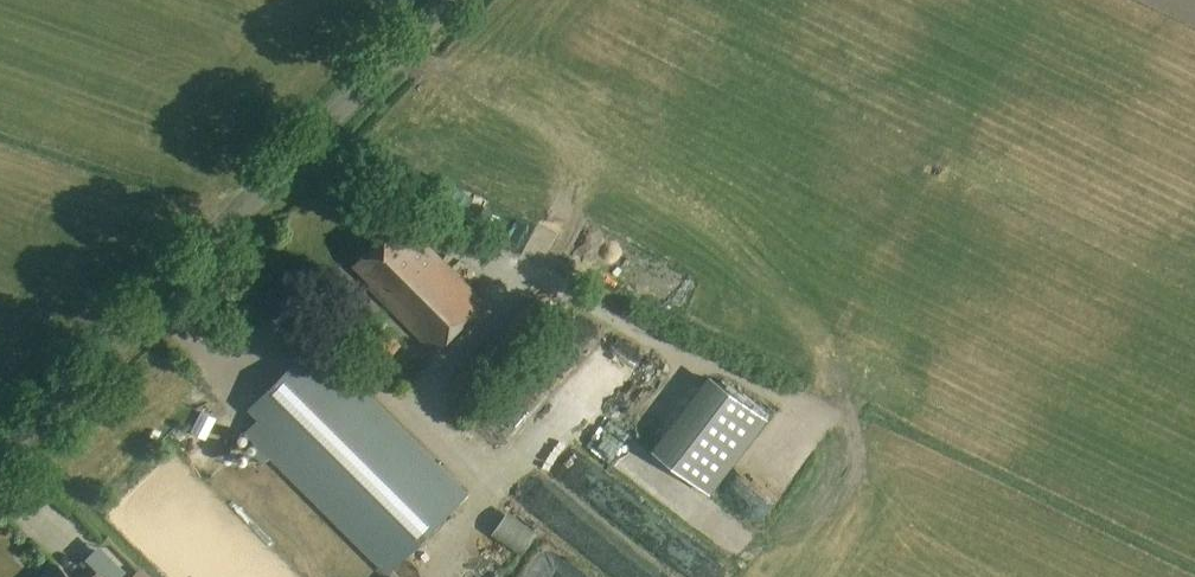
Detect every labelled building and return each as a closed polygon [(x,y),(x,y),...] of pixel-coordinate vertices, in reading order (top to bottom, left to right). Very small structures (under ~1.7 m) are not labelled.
[(433,352),(483,302),(399,218),(354,264),(372,282),(368,286),(433,352)] [(453,376),(471,394),(548,317),(531,299),(453,376)] [(384,571),(463,492),(313,343),(247,410),(264,426),(251,439),(384,571)] [(528,402),(560,367),(540,349),(508,385),(528,402)] [(768,418),(709,374),(652,450),(711,494),(768,418)] [(529,509),(560,538),(582,514),(550,486),(529,509)] [(579,539),(588,550),(594,546),(609,563),(620,554),(595,525),(579,539)] [(54,565),(42,576),(66,576),(54,565)] [(131,576),(151,576),(141,567),(131,576)] [(86,568),(77,576),(96,576),(86,568)]
